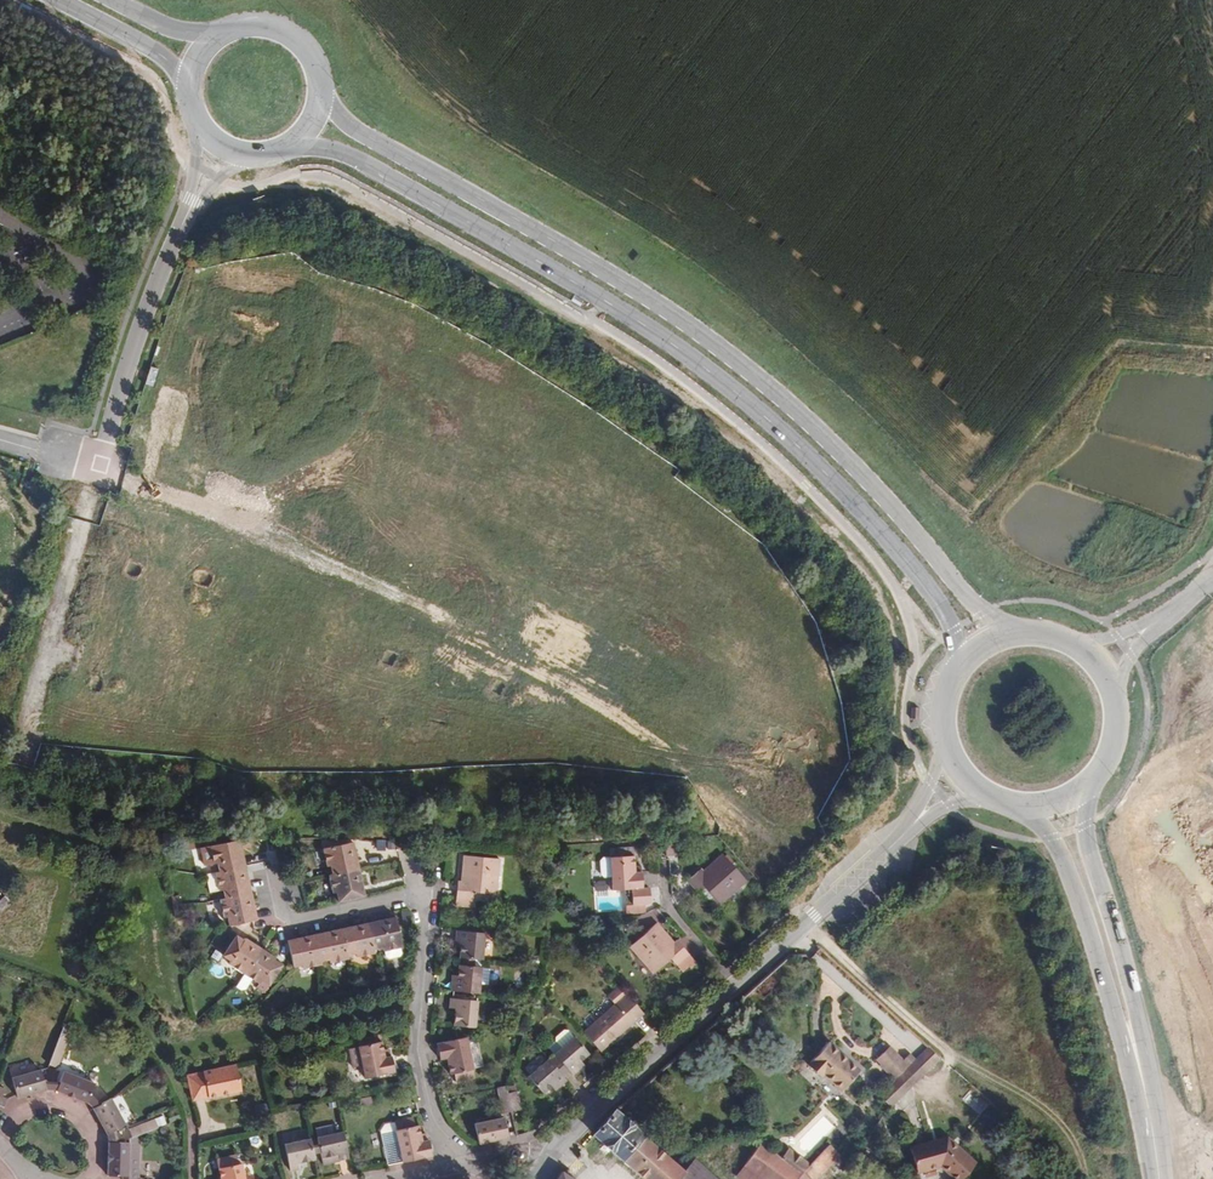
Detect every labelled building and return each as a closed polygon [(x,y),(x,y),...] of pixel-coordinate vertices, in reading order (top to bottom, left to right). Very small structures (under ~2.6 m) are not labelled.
[(241,858),(242,858),(243,857),(241,849),(250,847),(249,840),(239,839),(200,848),(204,866),(210,865),(211,873),(215,872),(242,866),(241,858)] [(666,856),(679,856),(677,839),(665,839),(666,856)] [(332,875),(356,869),(354,860),(356,860),(353,842),(323,848),(327,866),(330,866),(332,875)] [(705,887),(720,905),(747,881),(723,854),(712,863),(714,865),(705,873),(701,868),(687,880),(698,893),(699,892),(705,887)] [(463,882),(461,882),(457,882),(455,906),(471,908),(473,894),(474,894),(474,893),(496,895),(499,860),(463,857),(462,870),(465,870),(463,882)] [(613,893),(625,892),(626,908),(650,906),(649,890),(643,891),(642,875),(635,875),(634,859),(630,859),(615,860),(611,860),(612,880),(613,893)] [(605,880),(612,880),(611,860),(603,860),(601,864),(602,878),(605,880)] [(246,884),(248,884),(249,884),(245,866),(244,866),(242,866),(215,872),(219,890),(223,889),(224,898),(248,893),(246,884)] [(332,875),(329,875),(333,893),(336,892),(338,901),(362,896),(360,887),(362,887),(358,869),(356,869),(332,875)] [(213,891),(219,890),(215,872),(211,873),(206,874),(209,889),(208,890),(208,893),(211,894),(214,893),(213,891)] [(715,909),(720,905),(705,887),(699,892),(715,909)] [(252,911),(254,910),(250,892),(248,893),(224,898),(220,899),(224,917),(227,917),(229,925),(254,920),(252,911)] [(378,928),(369,930),(374,949),(382,947),(383,951),(384,951),(385,957),(388,959),(400,957),(402,954),(401,947),(395,917),(376,921),(376,922),(378,928)] [(376,922),(368,924),(369,930),(378,928),(376,922)] [(369,930),(368,924),(368,923),(349,927),(349,928),(351,934),(343,936),(347,955),(355,953),(356,957),(374,953),(374,949),(369,930)] [(663,935),(666,933),(657,923),(629,947),(652,974),(670,958),(676,965),(688,954),(676,940),(674,943),(671,945),(663,935)] [(349,928),(341,929),(343,936),(351,934),(349,928)] [(343,936),(341,929),(323,933),(324,940),(316,942),(320,961),(329,959),(329,963),(348,959),(347,955),(343,936)] [(462,958),(481,960),(482,960),(484,933),(457,931),(456,940),(461,941),(460,958),(462,958)] [(323,933),(315,935),(316,942),(324,940),(323,933)] [(674,943),(666,933),(663,935),(671,945),(674,943)] [(243,973),(259,948),(244,937),(243,939),(235,934),(222,955),(229,960),(227,963),(243,973)] [(316,942),(315,935),(314,934),(296,939),(298,946),(289,948),(293,967),(302,965),(303,968),(321,964),(320,961),(316,942)] [(288,941),(289,948),(298,946),(296,939),(288,941)] [(259,948),(243,973),(258,983),(256,987),(264,992),(273,978),(275,980),(281,970),(279,969),(282,965),(274,960),(276,958),(259,948)] [(480,967),(481,960),(462,958),(462,965),(480,967)] [(479,984),(481,968),(481,967),(480,967),(462,965),(459,965),(458,976),(452,975),(451,991),(479,994),(479,984)] [(490,969),(481,968),(479,984),(488,985),(490,969)] [(250,978),(243,973),(234,985),(239,989),(243,988),(250,978)] [(643,1013),(619,986),(607,997),(614,1005),(584,1033),(600,1052),(643,1013)] [(454,1026),(475,1028),(477,1001),(450,999),(449,1008),(455,1008),(454,1026)] [(49,1065),(57,1068),(72,1030),(63,1027),(49,1065)] [(548,1048),(554,1054),(571,1038),(564,1030),(553,1039),(555,1042),(548,1048)] [(358,1047),(362,1065),(365,1079),(394,1072),(391,1056),(390,1053),(389,1053),(388,1050),(383,1050),(381,1041),(378,1042),(377,1035),(358,1038),(360,1046),(358,1046),(358,1047)] [(576,1065),(581,1061),(589,1054),(574,1036),(571,1038),(554,1054),(555,1055),(568,1070),(572,1075),(579,1069),(576,1065)] [(472,1068),(466,1042),(465,1037),(434,1045),(438,1060),(446,1058),(449,1075),(453,1074),(456,1082),(474,1078),(472,1069),(472,1068)] [(476,1040),(466,1042),(472,1068),(482,1066),(476,1040)] [(823,1074),(842,1091),(860,1071),(828,1042),(808,1065),(821,1077),(823,1074)] [(881,1064),(889,1072),(902,1059),(889,1046),(876,1059),(881,1064)] [(352,1067),(362,1065),(358,1047),(348,1049),(352,1067)] [(902,1059),(889,1072),(889,1073),(895,1079),(915,1060),(909,1054),(903,1060),(902,1059)] [(562,1075),(568,1070),(555,1055),(549,1060),(562,1075)] [(556,1082),(559,1087),(566,1080),(562,1075),(549,1060),(548,1059),(528,1077),(543,1094),(551,1086),(556,1082)] [(925,1071),(915,1060),(895,1079),(879,1095),(890,1106),(925,1071)] [(584,1065),(581,1061),(576,1065),(579,1069),(584,1065)] [(889,1072),(881,1064),(880,1065),(888,1074),(889,1073),(889,1072)] [(241,1091),(241,1090),(235,1065),(187,1076),(192,1101),(208,1098),(241,1091)] [(46,1088),(44,1081),(40,1069),(11,1078),(17,1097),(46,1089),(46,1088)] [(87,1101),(90,1095),(95,1083),(64,1071),(59,1082),(56,1089),(56,1090),(87,1102),(87,1101)] [(555,1091),(559,1087),(556,1082),(551,1086),(555,1091)] [(515,1084),(506,1086),(508,1096),(517,1095),(515,1084)] [(508,1096),(506,1086),(497,1088),(503,1114),(511,1112),(508,1096)] [(100,1104),(90,1095),(87,1101),(94,1107),(100,1104)] [(517,1095),(508,1096),(511,1112),(520,1110),(517,1095)] [(108,1134),(114,1130),(125,1124),(111,1098),(100,1104),(94,1107),(93,1108),(107,1134),(108,1134)] [(594,1135),(646,1178),(679,1178),(685,1171),(615,1111),(594,1135)] [(139,1135),(140,1134),(147,1132),(157,1128),(166,1125),(163,1118),(137,1128),(139,1135)] [(432,1156),(428,1140),(427,1137),(426,1137),(425,1134),(421,1135),(419,1125),(415,1126),(413,1118),(395,1121),(396,1130),(395,1131),(402,1163),(432,1156)] [(508,1138),(503,1118),(474,1124),(479,1144),(508,1138)] [(315,1129),(317,1138),(333,1134),(332,1125),(315,1129)] [(159,1134),(157,1128),(147,1132),(149,1138),(159,1134)] [(117,1142),(114,1130),(108,1134),(109,1142),(117,1142)] [(333,1134),(317,1138),(318,1144),(320,1152),(323,1165),(340,1161),(339,1161),(349,1159),(343,1132),(333,1134)] [(109,1142),(108,1142),(107,1175),(122,1176),(122,1178),(142,1178),(138,1178),(140,1134),(139,1135),(129,1139),(129,1143),(117,1142),(109,1142)] [(728,1149),(737,1147),(736,1137),(727,1139),(728,1149)] [(944,1162),(961,1178),(975,1163),(947,1138),(910,1148),(917,1172),(940,1165),(941,1166),(944,1162)] [(315,1160),(313,1154),(312,1146),(310,1139),(285,1145),(290,1171),(299,1169),(298,1163),(315,1160)] [(781,1158),(760,1143),(744,1165),(745,1165),(736,1177),(740,1178),(796,1178),(800,1173),(799,1172),(793,1166),(781,1158)] [(318,1144),(312,1146),(313,1154),(320,1152),(318,1144)] [(796,1178),(814,1178),(840,1154),(829,1144),(800,1173),(796,1178)] [(781,1158),(793,1166),(800,1157),(786,1147),(781,1158)] [(242,1163),(238,1164),(236,1155),(217,1159),(221,1178),(245,1178),(242,1163)] [(800,1157),(793,1166),(799,1172),(808,1163),(800,1157)] [(713,1177),(695,1160),(685,1171),(679,1178),(711,1178),(713,1177)] [(961,1178),(944,1162),(941,1166),(955,1178),(961,1178)]
